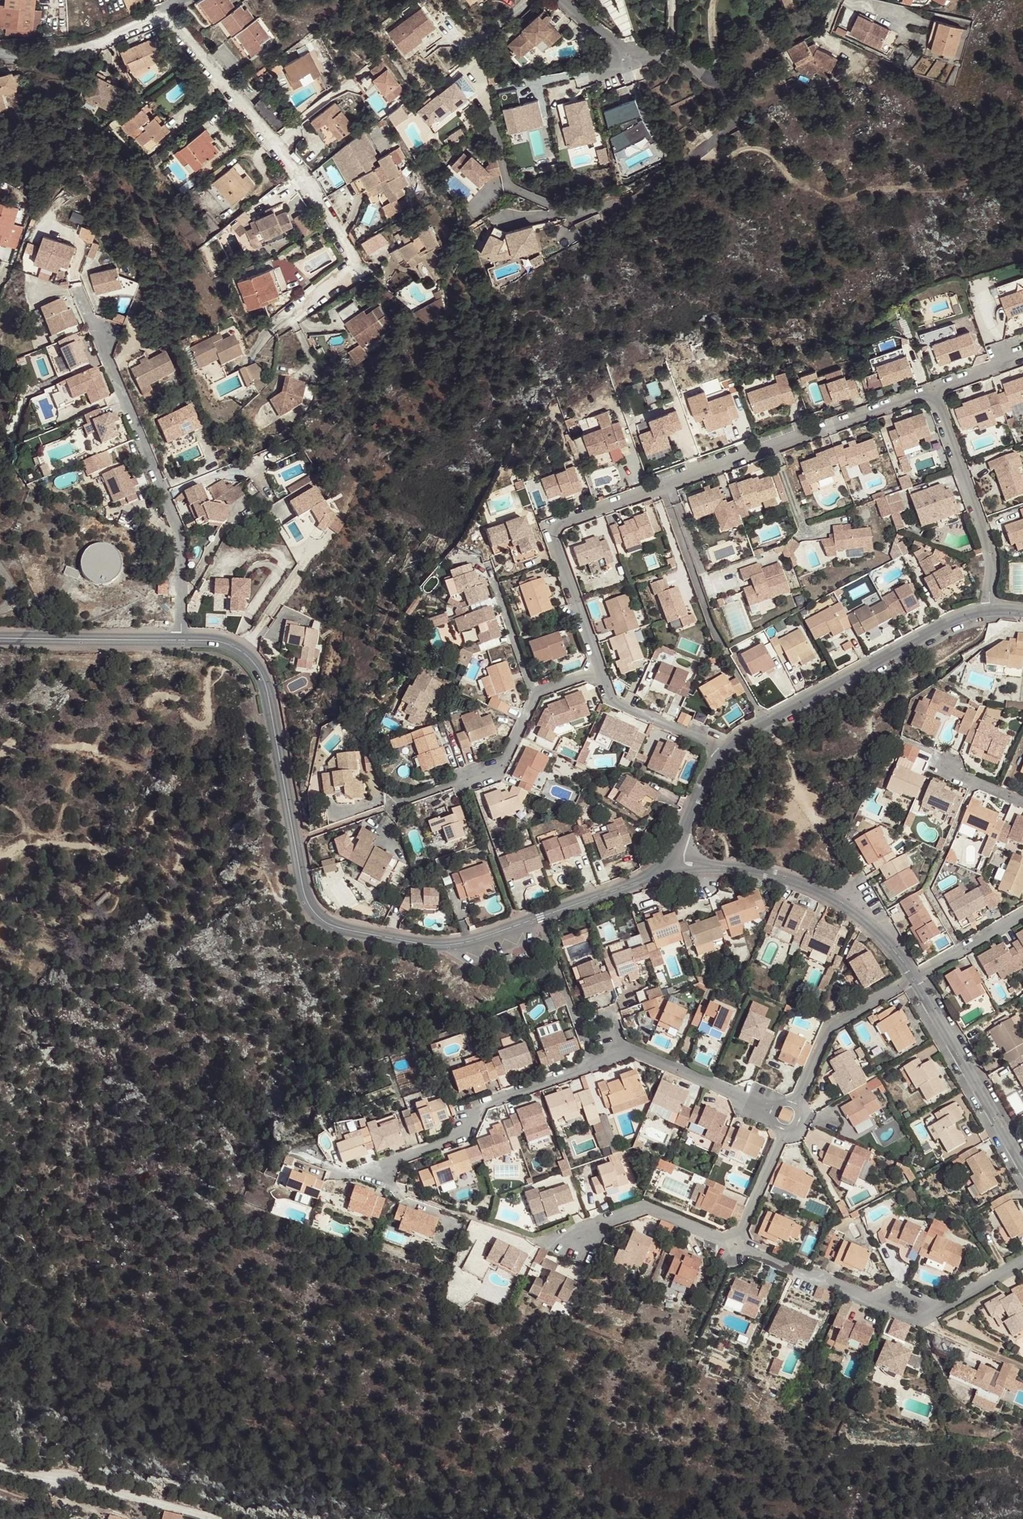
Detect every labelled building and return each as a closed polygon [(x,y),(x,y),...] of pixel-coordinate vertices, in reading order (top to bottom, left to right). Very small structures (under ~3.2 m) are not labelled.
[(36,0),(7,0),(7,5),(0,5),(0,27),(7,28),(32,31),(35,10),(36,0)] [(143,0),(125,0),(130,13),(145,7),(143,0)] [(216,23),(200,0),(196,3),(212,25),(216,23)] [(200,0),(216,23),(218,21),(223,18),(234,34),(239,30),(250,46),(248,47),(254,55),(263,49),(261,45),(265,41),(270,38),(257,18),(255,20),(247,8),(244,10),(241,5),(236,9),(230,0),(200,0)] [(461,11),(466,7),(464,5),(466,3),(464,0),(454,0),(461,11)] [(390,31),(402,48),(419,35),(421,38),(437,26),(423,7),(390,31)] [(545,13),(541,9),(519,28),(520,29),(505,43),(516,56),(535,39),(542,33),(549,41),(561,31),(550,19),(550,18),(551,17),(551,16),(551,15),(550,14),(550,13),(549,13),(548,13),(547,13),(546,13),(545,13)] [(42,11),(35,10),(32,31),(7,28),(6,34),(38,38),(42,11)] [(874,22),(859,15),(850,33),(865,40),(864,41),(880,49),(888,32),(875,26),(875,27),(872,26),(874,22)] [(229,38),(234,34),(223,18),(218,21),(229,38)] [(930,49),(933,50),(941,22),(936,20),(930,38),(933,39),(930,49)] [(889,30),(874,22),(872,26),(875,27),(875,26),(888,32),(889,30)] [(933,50),(955,57),(964,28),(941,22),(933,50)] [(425,43),(429,48),(445,36),(437,26),(421,38),(425,43)] [(838,27),(835,32),(845,36),(847,32),(838,27)] [(251,57),(254,55),(248,47),(250,46),(239,30),(234,34),(251,57)] [(542,47),(549,41),(542,33),(535,39),(542,47)] [(402,48),(408,56),(425,43),(421,38),(419,35),(402,48)] [(133,53),(122,57),(125,64),(128,62),(133,73),(147,67),(158,62),(160,65),(168,62),(157,37),(130,48),(133,53)] [(808,47),(804,40),(788,49),(797,65),(798,63),(815,72),(827,78),(836,58),(817,49),(813,56),(808,47)] [(814,43),(808,47),(813,56),(817,49),(814,43)] [(122,57),(133,53),(130,48),(120,52),(122,57)] [(314,78),(321,74),(310,52),(285,66),(288,71),(293,80),(300,77),(303,83),(314,78)] [(366,70),(371,76),(366,80),(374,90),(365,98),(375,110),(400,90),(376,61),(366,70)] [(815,72),(798,63),(797,65),(795,68),(813,77),(815,72)] [(149,70),(147,67),(133,73),(134,77),(149,70)] [(303,83),(300,77),(293,80),(288,71),(286,72),(294,88),(303,83)] [(0,77),(0,109),(5,108),(1,94),(5,93),(17,90),(16,88),(13,76),(12,73),(0,77)] [(19,74),(13,76),(16,88),(22,86),(19,74)] [(453,108),(476,90),(464,74),(425,105),(436,119),(452,106),(453,108)] [(123,90),(96,76),(85,98),(87,99),(96,104),(112,112),(123,90)] [(500,93),(510,133),(527,129),(527,125),(544,121),(539,100),(522,104),(518,88),(500,93)] [(275,131),(293,118),(266,93),(254,105),(275,131)] [(566,104),(559,106),(564,127),(565,130),(569,147),(588,142),(587,137),(596,134),(587,99),(566,104)] [(642,115),(636,99),(605,111),(609,127),(622,125),(625,132),(611,137),(615,152),(647,135),(648,134),(651,140),(650,140),(651,143),(655,141),(643,119),(636,123),(634,118),(642,115)] [(335,102),(311,120),(324,137),(322,139),(329,147),(355,127),(335,102)] [(388,125),(403,117),(397,105),(382,113),(388,125)] [(425,105),(419,110),(430,124),(436,119),(425,105)] [(142,109),(122,126),(129,134),(136,138),(142,146),(143,145),(153,136),(155,139),(157,141),(166,134),(160,127),(162,126),(155,118),(145,126),(142,123),(149,117),(142,109)] [(157,115),(155,118),(162,126),(160,127),(166,134),(170,130),(165,123),(164,123),(157,115)] [(206,129),(200,133),(217,154),(219,151),(211,141),(214,139),(206,129)] [(378,159),(363,132),(339,151),(355,179),(367,172),(363,164),(371,160),(372,162),(378,159)] [(180,149),(196,169),(217,154),(200,133),(180,149)] [(153,136),(143,145),(145,147),(155,139),(153,136)] [(402,161),(396,149),(379,159),(381,164),(375,168),(372,162),(371,160),(363,164),(367,172),(355,179),(361,192),(369,188),(370,190),(375,187),(379,193),(384,190),(391,202),(396,199),(404,195),(401,188),(409,183),(403,173),(401,174),(396,164),(402,161)] [(355,179),(339,151),(334,155),(349,183),(355,179)] [(494,175),(502,173),(498,157),(489,159),(490,163),(487,167),(473,155),(470,158),(464,152),(453,165),(459,171),(462,168),(481,185),(488,177),(492,173),(494,175)] [(316,161),(319,165),(325,160),(322,156),(316,161)] [(224,164),(212,173),(217,179),(213,182),(231,204),(251,188),(243,178),(233,166),(229,170),(224,164)] [(317,179),(326,194),(337,187),(327,172),(317,179)] [(247,175),(243,178),(251,188),(255,185),(247,175)] [(375,187),(370,190),(373,196),(379,193),(375,187)] [(402,210),(396,199),(391,202),(384,206),(389,216),(402,210)] [(15,248),(22,227),(14,224),(19,208),(0,202),(0,233),(2,233),(0,238),(0,243),(15,248)] [(293,226),(286,211),(276,216),(272,207),(265,210),(268,215),(251,222),(253,228),(246,231),(254,248),(266,242),(265,239),(283,231),(293,226)] [(549,242),(538,220),(514,233),(500,231),(493,260),(507,261),(525,255),(549,242)] [(233,224),(237,229),(242,225),(238,221),(233,224)] [(406,243),(397,248),(404,261),(407,259),(408,261),(414,258),(417,264),(423,260),(429,273),(431,272),(437,269),(443,266),(439,259),(447,254),(442,244),(440,245),(437,241),(428,224),(417,230),(420,235),(413,238),(409,231),(401,235),(406,243)] [(242,225),(237,229),(241,234),(246,230),(242,225)] [(309,226),(301,231),(304,236),(312,231),(309,226)] [(324,233),(320,226),(315,229),(320,236),(324,233)] [(77,227),(75,237),(89,239),(91,230),(77,227)] [(284,233),(283,231),(265,239),(266,242),(284,233)] [(380,232),(361,242),(368,254),(386,243),(380,232)] [(44,235),(34,263),(58,271),(61,264),(68,267),(76,247),(44,235)] [(93,241),(87,256),(93,259),(99,244),(93,241)] [(400,263),(404,261),(397,248),(393,250),(400,263)] [(414,258),(408,261),(411,267),(417,264),(414,258)] [(117,267),(91,274),(96,294),(122,286),(117,267)] [(270,269),(238,281),(249,310),(262,304),(261,301),(268,298),(279,294),(270,269)] [(437,269),(431,272),(436,281),(442,278),(437,269)] [(1022,311),(1022,280),(999,289),(1008,317),(1022,311)] [(52,337),(78,326),(71,310),(67,312),(62,301),(40,310),(52,337)] [(376,302),(346,322),(361,345),(350,353),(358,365),(369,357),(363,348),(393,327),(376,302)] [(124,324),(126,317),(115,314),(113,320),(124,324)] [(922,332),(925,343),(947,337),(946,334),(956,331),(954,324),(922,332)] [(194,343),(209,337),(207,332),(192,338),(194,343)] [(977,352),(970,332),(932,345),(939,364),(977,352)] [(76,335),(58,343),(61,350),(60,351),(70,372),(89,363),(83,350),(85,349),(81,341),(79,342),(76,335)] [(219,335),(191,347),(200,368),(219,360),(222,366),(242,357),(233,337),(222,342),(219,335)] [(872,364),(903,355),(901,348),(870,357),(872,364)] [(131,371),(140,390),(174,374),(165,354),(148,362),(141,366),(131,371)] [(913,373),(907,355),(877,366),(883,385),(913,373)] [(257,363),(244,369),(250,381),(263,376),(257,363)] [(96,368),(56,386),(59,393),(52,396),(58,410),(75,403),(74,400),(86,394),(95,390),(100,401),(109,397),(96,368)] [(250,381),(244,369),(239,371),(242,376),(247,388),(252,386),(250,381)] [(817,376),(816,371),(807,374),(809,379),(817,376)] [(775,376),(778,382),(747,393),(755,412),(784,402),(785,405),(795,400),(785,373),(775,376)] [(846,380),(845,375),(827,382),(834,400),(851,394),(852,396),(859,394),(853,378),(846,380)] [(1004,383),(1006,391),(1008,396),(1000,399),(1005,412),(1013,409),(1012,405),(1022,400),(1022,376),(1004,383)] [(280,416),(301,403),(306,384),(285,379),(282,394),(271,401),(280,416)] [(827,403),(834,400),(827,382),(820,384),(827,403)] [(91,405),(100,401),(95,390),(86,394),(91,405)] [(739,415),(731,393),(724,396),(725,399),(710,405),(709,401),(705,391),(688,397),(696,419),(703,416),(708,430),(722,424),(721,420),(723,416),(730,413),(732,418),(739,415)] [(999,394),(998,391),(973,400),(974,402),(964,405),(956,408),(963,429),(979,423),(996,418),(1006,415),(1005,412),(1000,399),(999,394)] [(1008,396),(1006,391),(999,394),(1000,399),(1008,396)] [(724,396),(709,401),(710,405),(725,399),(724,396)] [(168,442),(200,428),(191,406),(158,421),(168,442)] [(683,427),(677,410),(650,419),(653,429),(640,434),(645,450),(669,441),(666,433),(666,432),(662,434),(660,429),(671,425),(673,431),(683,427)] [(99,411),(89,415),(92,423),(83,426),(88,436),(96,432),(102,445),(118,438),(113,425),(119,422),(115,413),(102,419),(99,411)] [(931,433),(923,412),(895,422),(897,428),(889,431),(895,446),(902,444),(917,438),(931,433)] [(732,418),(730,413),(723,416),(721,420),(722,424),(733,421),(732,419),(732,418)] [(637,433),(632,417),(626,419),(632,434),(637,433)] [(996,418),(979,423),(981,428),(997,423),(996,418)] [(653,429),(650,419),(637,424),(640,434),(653,429)] [(622,428),(620,421),(612,424),(615,430),(622,428)] [(622,428),(615,430),(612,424),(583,435),(591,455),(620,445),(621,447),(628,445),(622,428)] [(673,431),(671,425),(660,429),(662,434),(666,432),(666,433),(673,431)] [(879,455),(873,437),(857,443),(850,446),(844,448),(843,443),(834,446),(840,464),(840,465),(849,462),(850,465),(879,455)] [(919,443),(917,438),(902,444),(904,449),(919,443)] [(577,452),(572,439),(569,439),(573,453),(577,452)] [(669,441),(645,450),(647,454),(671,446),(669,441)] [(834,446),(826,449),(827,452),(817,456),(801,461),(805,472),(798,475),(805,494),(812,492),(808,483),(835,473),(833,467),(836,466),(840,464),(834,446)] [(1017,453),(988,463),(991,471),(995,470),(1006,502),(1022,495),(1022,483),(1018,470),(1022,468),(1017,453)] [(99,454),(83,461),(86,467),(89,475),(105,468),(99,454)] [(911,469),(906,454),(899,456),(904,472),(911,469)] [(123,466),(102,475),(114,503),(135,495),(123,466)] [(575,468),(567,471),(567,469),(566,468),(541,477),(548,497),(549,497),(559,493),(573,488),(575,492),(582,489),(575,468)] [(291,494),(321,476),(318,471),(288,488),(291,494)] [(649,482),(646,475),(640,477),(643,484),(649,482)] [(759,479),(753,481),(753,478),(752,477),(737,482),(729,484),(729,485),(737,506),(744,503),(744,502),(750,500),(760,497),(761,500),(778,494),(771,475),(759,479)] [(898,479),(902,490),(913,487),(909,475),(898,479)] [(225,497),(229,504),(244,496),(237,483),(227,488),(223,479),(210,486),(217,501),(225,497)] [(720,489),(718,486),(688,496),(696,517),(726,506),(727,509),(732,508),(737,507),(737,506),(729,485),(720,489)] [(951,491),(946,492),(943,485),(911,497),(922,528),(959,514),(951,491)] [(184,493),(190,507),(192,506),(198,520),(205,517),(206,516),(207,514),(205,509),(209,507),(208,506),(208,505),(200,486),(184,493)] [(336,516),(329,511),(315,487),(290,502),(299,517),(311,510),(320,524),(317,528),(324,532),(336,516)] [(573,488),(559,493),(561,496),(575,492),(573,488)] [(891,516),(896,531),(906,528),(901,511),(906,510),(900,492),(885,496),(883,492),(873,495),(880,519),(891,516)] [(760,497),(750,500),(752,506),(762,503),(761,500),(760,497)] [(189,507),(195,521),(198,520),(192,506),(190,507),(189,507)] [(205,517),(208,523),(223,525),(227,520),(229,508),(208,506),(209,507),(205,509),(207,514),(206,516),(205,517)] [(654,536),(645,514),(634,518),(634,519),(635,522),(624,526),(618,528),(617,524),(610,527),(616,545),(623,543),(625,547),(639,542),(654,536)] [(205,517),(198,520),(195,521),(198,527),(208,523),(205,517)] [(535,550),(524,519),(486,533),(492,548),(511,541),(511,543),(517,541),(518,546),(522,555),(535,550)] [(1005,527),(1011,545),(1022,541),(1022,521),(1005,527)] [(193,523),(186,526),(188,531),(195,528),(193,523)] [(841,525),(833,526),(835,539),(821,540),(828,557),(836,556),(836,552),(836,550),(844,549),(844,551),(864,549),(864,554),(873,553),(871,528),(851,530),(842,531),(841,525)] [(798,547),(793,534),(787,544),(794,565),(799,563),(793,549),(798,547)] [(599,543),(597,537),(589,540),(590,543),(585,544),(573,549),(580,567),(604,558),(607,564),(614,562),(606,540),(599,543)] [(895,542),(902,556),(908,553),(903,542),(899,543),(896,538),(895,542)] [(890,554),(895,542),(885,539),(882,552),(890,554)] [(895,542),(890,554),(893,561),(902,556),(895,542)] [(104,546),(100,546),(96,546),(92,548),(88,551),(85,554),(83,557),(82,562),(82,566),(83,570),(84,574),(87,578),(90,580),(94,582),(98,584),(102,584),(106,583),(110,582),(114,579),(117,576),(119,572),(120,568),(120,564),(119,559),(118,556),(115,552),(112,549),(108,547),(104,546)] [(949,567),(938,574),(934,566),(939,563),(936,558),(932,557),(933,554),(927,552),(917,557),(928,579),(924,581),(933,596),(942,591),(964,579),(958,568),(952,572),(949,567)] [(650,569),(658,566),(653,554),(646,557),(650,569)] [(676,568),(673,558),(666,560),(668,565),(670,564),(671,569),(676,568)] [(771,598),(790,592),(780,563),(762,570),(759,563),(740,570),(744,581),(751,579),(753,578),(755,585),(753,586),(744,589),(750,606),(760,602),(759,598),(770,594),(771,598)] [(478,581),(474,572),(472,573),(469,565),(450,572),(451,576),(453,580),(458,595),(464,593),(469,607),(488,600),(482,585),(480,586),(478,581)] [(66,567),(64,574),(77,579),(80,572),(66,567)] [(168,595),(169,576),(158,575),(158,595),(168,595)] [(548,598),(543,586),(545,585),(542,578),(519,586),(531,618),(552,610),(548,598)] [(688,616),(677,587),(669,590),(665,579),(651,584),(655,595),(657,594),(668,624),(680,619),(683,628),(696,623),(692,614),(688,616)] [(215,580),(214,595),(228,595),(231,596),(230,598),(230,611),(245,612),(246,599),(249,599),(250,582),(215,580)] [(458,595),(453,580),(444,583),(450,598),(458,595)] [(916,592),(911,583),(882,599),(883,602),(891,617),(904,609),(905,612),(918,605),(913,595),(916,592)] [(551,597),(547,584),(545,585),(543,586),(548,598),(551,597)] [(944,595),(942,591),(933,596),(935,600),(944,595)] [(639,629),(626,594),(605,602),(611,617),(615,629),(613,629),(616,637),(633,631),(639,629)] [(759,598),(760,602),(771,598),(770,594),(759,598)] [(460,604),(460,603),(449,599),(446,604),(460,610),(466,608),(465,602),(460,604)] [(891,617),(883,602),(870,609),(867,606),(847,617),(852,627),(858,637),(865,633),(863,629),(876,622),(879,626),(892,618),(891,617)] [(847,617),(839,603),(805,622),(815,641),(831,632),(841,626),(844,631),(852,627),(847,617)] [(905,612),(904,609),(891,617),(892,618),(894,623),(920,608),(918,605),(905,612)] [(501,637),(490,607),(454,620),(459,634),(476,627),(479,635),(478,636),(481,645),(501,637)] [(807,613),(804,608),(799,611),(802,617),(807,613)] [(437,623),(448,619),(446,614),(435,618),(437,623)] [(317,631),(297,627),(298,617),(285,615),(283,625),(283,626),(286,626),(289,627),(286,644),(303,647),(301,660),(312,662),(317,631)] [(787,628),(783,621),(774,625),(778,633),(787,628)] [(879,626),(876,622),(863,629),(865,633),(879,626)] [(844,631),(841,626),(831,632),(833,636),(844,631)] [(816,659),(801,630),(779,641),(777,637),(769,641),(778,656),(785,652),(792,666),(800,662),(802,666),(816,659)] [(643,659),(633,631),(616,637),(613,638),(617,651),(621,661),(615,662),(615,663),(617,669),(619,668),(621,675),(636,670),(633,663),(643,659)] [(565,652),(559,633),(528,643),(536,665),(551,660),(550,657),(565,652)] [(1018,634),(1017,640),(1017,644),(1009,643),(1003,643),(1000,644),(986,655),(987,665),(1022,670),(1022,664),(1022,634),(1018,634)] [(617,651),(613,638),(609,639),(614,652),(617,651)] [(478,644),(460,650),(455,662),(467,668),(473,655),(481,652),(478,644)] [(676,652),(658,644),(656,648),(667,652),(671,654),(671,655),(674,657),(676,652)] [(761,672),(775,665),(763,645),(741,656),(753,677),(761,672)] [(565,652),(550,657),(551,660),(552,661),(567,656),(565,652)] [(721,653),(705,661),(708,666),(724,658),(721,653)] [(411,661),(403,657),(398,666),(407,670),(411,661)] [(514,689),(505,662),(486,669),(489,677),(496,696),(498,695),(514,689)] [(682,672),(661,662),(654,680),(668,687),(680,692),(679,695),(686,698),(692,684),(685,681),(688,674),(682,672)] [(776,668),(775,665),(761,672),(763,675),(776,668)] [(414,689),(421,674),(416,672),(409,686),(414,689)] [(441,684),(421,674),(414,689),(409,686),(401,702),(402,703),(408,705),(404,713),(409,716),(417,720),(422,722),(427,714),(424,713),(428,704),(431,698),(434,700),(441,684)] [(736,678),(729,683),(724,674),(699,689),(710,709),(724,700),(735,693),(737,696),(745,692),(736,678)] [(496,696),(489,677),(481,680),(488,699),(491,698),(496,696)] [(680,692),(668,687),(667,690),(676,694),(679,695),(680,692)] [(958,701),(936,691),(931,702),(925,699),(923,702),(920,702),(915,713),(917,714),(912,726),(929,734),(935,721),(934,720),(931,719),(935,711),(938,712),(951,718),(952,715),(954,710),(958,701)] [(590,716),(581,692),(564,698),(565,699),(566,703),(548,710),(544,711),(537,726),(540,728),(537,736),(552,743),(556,735),(552,733),(554,728),(590,716)] [(682,706),(686,698),(679,695),(676,694),(667,713),(677,718),(682,706)] [(695,695),(685,708),(695,713),(693,720),(701,724),(703,724),(708,713),(695,695)] [(498,701),(491,698),(487,706),(506,715),(510,706),(498,701)] [(565,699),(546,706),(548,710),(566,703),(565,699)] [(980,706),(970,699),(968,703),(979,710),(980,706)] [(724,700),(710,709),(712,712),(726,704),(724,700)] [(1007,701),(1006,709),(1022,712),(1022,703),(1007,701)] [(408,705),(402,703),(397,712),(404,716),(404,713),(408,705)] [(977,713),(968,709),(965,715),(963,720),(962,722),(959,721),(955,730),(967,736),(973,723),(977,713)] [(965,715),(954,710),(952,715),(963,720),(965,715)] [(691,717),(682,712),(678,722),(687,727),(691,717)] [(462,718),(460,713),(450,717),(452,722),(462,718)] [(497,734),(490,715),(463,725),(466,731),(456,735),(461,750),(472,747),(470,743),(497,734)] [(417,720),(409,716),(407,721),(415,725),(417,720)] [(639,731),(606,716),(598,734),(613,741),(629,748),(627,754),(635,758),(637,753),(645,736),(638,733),(639,731)] [(935,737),(941,723),(935,721),(929,734),(935,737)] [(1010,738),(980,726),(973,723),(967,736),(965,741),(972,744),(973,742),(990,749),(988,752),(988,753),(1002,759),(1010,738)] [(998,731),(981,723),(980,726),(997,733),(998,731)] [(438,748),(430,727),(411,734),(414,742),(419,756),(420,755),(426,771),(446,764),(443,754),(441,748),(438,748)] [(414,742),(411,734),(389,741),(393,750),(414,742)] [(613,741),(598,734),(596,737),(612,744),(613,741)] [(677,750),(673,749),(675,746),(667,742),(665,745),(658,742),(647,768),(666,777),(672,763),(679,766),(685,754),(677,750)] [(906,745),(900,742),(898,747),(904,750),(906,745)] [(990,749),(973,742),(972,744),(972,745),(988,752),(990,749)] [(920,750),(906,745),(904,750),(900,758),(914,764),(920,750)] [(549,758),(526,747),(512,777),(521,781),(517,788),(529,793),(539,773),(541,774),(549,758)] [(576,762),(584,767),(586,763),(585,762),(590,751),(583,748),(576,762)] [(355,760),(351,761),(349,753),(336,755),(338,773),(321,775),(324,796),(335,795),(334,793),(334,789),(343,788),(344,796),(352,800),(360,800),(357,782),(352,779),(350,778),(350,772),(357,771),(355,760)] [(647,758),(637,753),(635,758),(645,763),(647,758)] [(426,771),(420,755),(419,756),(416,757),(422,773),(426,771)] [(911,772),(914,764),(900,758),(897,766),(911,772)] [(673,780),(679,766),(672,763),(666,777),(673,780)] [(911,772),(897,766),(888,787),(896,791),(917,799),(917,798),(923,784),(926,778),(911,772)] [(643,786),(627,776),(618,791),(621,793),(615,802),(636,816),(642,806),(637,804),(640,799),(643,794),(646,796),(654,801),(659,794),(644,785),(643,786)] [(946,787),(933,781),(931,785),(944,791),(946,787)] [(944,791),(931,785),(930,787),(923,784),(917,798),(924,801),(923,802),(936,808),(935,810),(955,820),(964,800),(944,791)] [(502,797),(500,793),(499,790),(483,796),(491,817),(492,818),(491,818),(492,821),(500,818),(500,817),(514,812),(514,810),(521,808),(519,802),(524,800),(527,792),(517,788),(512,786),(509,793),(508,795),(502,797)] [(999,815),(981,807),(983,803),(972,799),(961,823),(990,836),(988,839),(996,842),(997,840),(998,838),(1004,822),(997,820),(999,815)] [(936,808),(923,802),(922,806),(934,812),(935,810),(936,808)] [(639,818),(645,809),(642,806),(636,816),(639,818)] [(467,826),(460,807),(451,809),(453,815),(440,820),(439,818),(428,821),(432,834),(442,831),(446,844),(465,838),(461,828),(467,826)] [(514,812),(500,817),(500,818),(501,820),(516,814),(514,812)] [(916,816),(911,813),(905,825),(911,828),(916,816)] [(1018,815),(1017,817),(1014,824),(1013,827),(1012,830),(1003,826),(998,838),(997,840),(1002,841),(1006,843),(1008,839),(1022,846),(1022,818),(1018,815)] [(631,844),(625,826),(617,829),(615,823),(606,827),(607,831),(600,834),(601,838),(594,840),(601,860),(625,851),(623,846),(631,844)] [(593,842),(587,824),(579,827),(585,844),(593,842)] [(392,857),(370,845),(376,835),(361,828),(355,838),(359,840),(348,861),(363,869),(361,872),(380,882),(392,857)] [(891,852),(882,836),(883,835),(880,828),(855,841),(869,865),(873,863),(877,870),(880,868),(897,859),(892,852),(891,852)] [(581,855),(573,834),(558,840),(557,838),(541,843),(549,863),(564,858),(564,860),(581,855)] [(946,840),(942,839),(937,849),(941,851),(946,840)] [(535,846),(498,859),(506,881),(513,878),(511,874),(525,869),(527,874),(542,868),(535,846)] [(956,862),(954,854),(952,853),(953,851),(950,850),(945,861),(955,865),(956,862)] [(912,868),(904,854),(902,856),(910,869),(912,868)] [(1014,854),(999,890),(1019,899),(1022,891),(1022,890),(1022,858),(1014,854)] [(448,867),(445,856),(435,860),(439,871),(448,867)] [(910,869),(902,856),(897,859),(880,868),(888,882),(893,891),(896,897),(918,884),(910,869)] [(333,858),(321,862),(322,868),(335,865),(335,864),(333,858)] [(493,886),(485,864),(451,875),(460,900),(468,898),(467,894),(484,888),(493,886)] [(337,871),(335,865),(322,868),(324,875),(337,871)] [(525,869),(511,874),(513,878),(514,881),(527,876),(527,874),(525,869)] [(893,891),(888,882),(885,883),(890,893),(893,891)] [(965,896),(949,905),(959,922),(967,918),(972,914),(987,906),(990,910),(998,905),(998,904),(991,892),(986,884),(965,896)] [(965,896),(960,887),(944,896),(949,905),(965,896)] [(467,894),(468,898),(486,893),(484,888),(467,894)] [(438,890),(410,889),(410,899),(406,897),(400,908),(408,912),(410,910),(423,910),(423,907),(438,907),(438,890)] [(765,910),(757,890),(736,898),(738,902),(720,908),(722,912),(715,914),(716,917),(721,931),(728,929),(742,924),(760,919),(758,913),(765,910)] [(1001,902),(997,896),(996,897),(993,891),(991,892),(998,904),(1001,902)] [(918,897),(916,894),(900,903),(903,909),(913,927),(914,926),(923,945),(930,941),(940,935),(918,897)] [(806,913),(794,907),(793,908),(785,904),(786,901),(779,898),(764,932),(770,935),(774,928),(795,937),(792,943),(801,947),(813,919),(815,914),(807,910),(806,913)] [(646,921),(654,944),(669,939),(682,935),(678,926),(674,914),(662,918),(658,905),(649,908),(653,919),(646,921)] [(807,910),(795,905),(794,907),(806,913),(807,910)] [(976,920),(972,914),(967,918),(970,923),(976,920)] [(721,931),(716,917),(688,927),(687,923),(678,926),(682,935),(686,948),(694,945),(695,948),(708,943),(708,944),(724,938),(721,931)] [(840,931),(813,919),(801,947),(801,948),(811,953),(812,950),(829,957),(840,931)] [(645,947),(654,944),(646,921),(637,925),(645,947)] [(745,932),(742,924),(728,929),(731,937),(745,932)] [(933,946),(930,941),(923,945),(914,926),(913,927),(910,928),(924,951),(933,946)] [(562,948),(590,941),(587,929),(560,936),(562,948)] [(1015,935),(1018,940),(1012,944),(1015,948),(1021,959),(1022,958),(1022,931),(1015,935)] [(669,939),(654,944),(656,949),(670,944),(669,939)] [(864,989),(884,978),(869,953),(863,945),(855,941),(846,960),(848,962),(849,964),(854,971),(858,980),(864,989)] [(708,944),(708,943),(695,948),(696,952),(709,947),(708,944)] [(997,973),(1014,964),(1018,971),(1022,968),(1022,962),(1021,959),(1015,948),(1008,952),(1003,943),(977,958),(988,978),(997,973)] [(606,946),(600,948),(608,971),(614,988),(621,986),(619,978),(628,975),(630,981),(639,978),(635,964),(641,962),(637,952),(631,954),(630,950),(609,957),(606,946)] [(840,957),(837,956),(832,968),(835,969),(840,957)] [(843,958),(840,957),(835,969),(838,970),(843,958)] [(614,988),(608,971),(600,974),(595,960),(577,967),(581,981),(583,986),(580,987),(584,999),(614,988)] [(1018,971),(1014,964),(997,973),(1001,980),(1018,971)] [(835,969),(832,968),(829,966),(825,976),(824,976),(818,989),(825,992),(835,969)] [(977,972),(973,966),(961,974),(958,969),(945,977),(951,987),(954,984),(961,995),(967,1005),(982,997),(975,986),(979,984),(982,982),(981,979),(977,972)] [(581,981),(577,967),(572,969),(577,982),(578,982),(581,981)] [(710,982),(697,976),(697,977),(699,984),(707,987),(708,987),(710,982)] [(864,989),(858,980),(855,982),(861,991),(864,989)] [(707,987),(699,984),(692,986),(693,987),(705,992),(707,987)] [(961,995),(954,984),(951,987),(957,998),(961,995)] [(985,994),(979,984),(975,986),(982,997),(985,994)] [(662,997),(659,987),(646,992),(649,1001),(662,997)] [(556,1013),(568,1008),(561,991),(550,995),(556,1013)] [(687,1012),(663,1002),(662,997),(649,1001),(642,1004),(645,1012),(655,1009),(663,1012),(658,1022),(669,1027),(678,1031),(687,1012)] [(997,1008),(992,999),(988,1002),(993,1010),(997,1008)] [(768,1009),(752,1002),(747,1013),(749,1013),(763,1020),(768,1009)] [(732,1013),(709,1003),(706,1008),(699,1006),(691,1025),(699,1028),(701,1021),(712,1026),(711,1029),(723,1034),(732,1013)] [(907,1021),(902,1011),(897,1013),(894,1007),(877,1016),(879,1020),(881,1023),(877,1025),(883,1035),(887,1033),(899,1053),(916,1043),(906,1026),(904,1023),(907,1021)] [(663,1012),(655,1009),(647,1011),(650,1019),(658,1022),(663,1012)] [(773,1037),(764,1033),(769,1022),(763,1020),(749,1013),(740,1033),(751,1038),(759,1042),(756,1048),(754,1048),(748,1063),(760,1068),(773,1037)] [(877,1016),(876,1015),(874,1016),(873,1015),(867,1018),(871,1025),(879,1020),(877,1016)] [(1019,1027),(1013,1017),(1010,1019),(1016,1029),(1019,1027)] [(1005,1022),(1003,1018),(993,1024),(995,1028),(1005,1022)] [(1016,1029),(1010,1019),(1005,1022),(995,1028),(993,1029),(1003,1047),(1006,1053),(1002,1056),(1007,1065),(1009,1064),(1022,1056),(1022,1040),(1016,1029)] [(712,1026),(701,1021),(699,1028),(697,1032),(719,1042),(723,1034),(711,1029),(712,1026)] [(669,1027),(658,1022),(656,1026),(667,1031),(668,1031),(669,1027)] [(1003,1047),(993,1029),(989,1031),(999,1049),(1003,1047)] [(578,1050),(575,1039),(566,1043),(561,1032),(539,1039),(543,1051),(537,1053),(542,1068),(549,1065),(547,1062),(562,1056),(578,1050)] [(749,1044),(751,1038),(740,1033),(738,1039),(749,1044)] [(805,1044),(807,1041),(789,1034),(781,1053),(798,1060),(797,1064),(804,1067),(811,1052),(803,1049),(805,1044)] [(532,1064),(525,1042),(497,1052),(499,1056),(490,1059),(492,1063),(497,1078),(506,1075),(505,1072),(515,1068),(518,1067),(519,1069),(532,1064)] [(930,1050),(919,1053),(921,1063),(933,1059),(930,1050)] [(863,1077),(848,1051),(830,1061),(836,1072),(846,1088),(841,1091),(844,1097),(854,1091),(857,1089),(853,1083),(863,1077)] [(796,1063),(797,1064),(798,1060),(781,1053),(778,1060),(795,1067),(796,1063)] [(484,1065),(481,1055),(464,1061),(467,1067),(451,1073),(458,1093),(473,1087),(484,1083),(480,1074),(486,1072),(489,1082),(497,1079),(497,1078),(492,1063),(484,1065)] [(563,1060),(562,1056),(547,1062),(549,1065),(563,1060)] [(1009,1064),(1019,1081),(1022,1079),(1022,1056),(1009,1064)] [(931,1061),(922,1066),(918,1059),(904,1067),(917,1090),(919,1089),(927,1102),(946,1091),(938,1077),(936,1073),(938,1072),(931,1061)] [(645,1095),(635,1070),(619,1076),(620,1080),(607,1084),(606,1081),(597,1084),(605,1103),(609,1102),(611,1108),(645,1095)] [(489,1082),(486,1072),(480,1074),(484,1083),(489,1082)] [(846,1088),(836,1072),(832,1075),(841,1091),(846,1088)] [(442,1077),(441,1073),(431,1077),(430,1078),(432,1081),(442,1077)] [(589,1090),(584,1076),(580,1077),(585,1091),(589,1090)] [(882,1085),(877,1078),(866,1084),(871,1092),(882,1085)] [(689,1093),(661,1081),(651,1103),(661,1108),(660,1109),(678,1117),(683,1107),(686,1099),(689,1093)] [(486,1089),(484,1083),(473,1087),(475,1094),(486,1089)] [(881,1109),(866,1084),(857,1089),(854,1091),(858,1098),(840,1108),(847,1120),(849,1120),(854,1128),(861,1123),(863,1127),(872,1122),(868,1116),(881,1109)] [(605,1103),(598,1087),(594,1089),(600,1105),(602,1104),(605,1103)] [(599,1118),(589,1090),(585,1091),(573,1095),(570,1088),(544,1098),(552,1120),(564,1116),(565,1122),(580,1117),(578,1110),(582,1108),(587,1122),(599,1118)] [(611,1108),(610,1108),(613,1115),(649,1102),(646,1095),(645,1095),(611,1108)] [(449,1119),(441,1100),(427,1104),(425,1101),(414,1105),(417,1113),(411,1116),(417,1133),(424,1130),(424,1131),(435,1127),(434,1124),(449,1119)] [(546,1124),(538,1102),(516,1110),(517,1114),(509,1116),(510,1119),(516,1135),(534,1129),(546,1124)] [(940,1139),(948,1153),(966,1143),(955,1125),(964,1119),(955,1103),(934,1115),(939,1122),(932,1126),(940,1139)] [(727,1117),(705,1107),(703,1110),(695,1106),(688,1122),(707,1130),(704,1138),(714,1142),(710,1152),(718,1155),(721,1149),(729,1129),(723,1126),(727,1117)] [(793,1113),(783,1109),(778,1119),(789,1123),(793,1113)] [(411,1116),(409,1110),(401,1113),(410,1135),(417,1133),(411,1116)] [(656,1116),(649,1114),(647,1113),(645,1117),(654,1121),(656,1116)] [(884,1113),(879,1116),(883,1123),(888,1120),(884,1113)] [(928,1125),(937,1120),(933,1113),(924,1118),(928,1125)] [(372,1143),(376,1153),(389,1148),(405,1143),(394,1114),(366,1125),(367,1129),(372,1143)] [(617,1148),(606,1114),(599,1117),(599,1118),(610,1150),(617,1148)] [(610,1150),(599,1118),(587,1122),(589,1127),(593,1126),(596,1134),(594,1134),(600,1150),(601,1149),(603,1153),(605,1158),(612,1155),(610,1150)] [(516,1135),(510,1119),(503,1122),(513,1151),(521,1148),(516,1135)] [(940,1139),(932,1126),(928,1128),(935,1142),(940,1139)] [(502,1127),(489,1132),(491,1136),(504,1132),(502,1127)] [(758,1131),(752,1129),(750,1133),(739,1129),(738,1131),(730,1128),(729,1129),(722,1145),(748,1156),(756,1159),(764,1140),(756,1136),(758,1131)] [(372,1143),(367,1129),(359,1132),(361,1136),(336,1145),(342,1164),(368,1154),(364,1146),(372,1143)] [(491,1136),(476,1141),(484,1162),(511,1152),(504,1132),(491,1136)] [(642,1143),(635,1141),(632,1148),(639,1151),(642,1143)] [(748,1156),(722,1145),(721,1149),(747,1160),(748,1156)] [(872,1153),(856,1146),(852,1155),(830,1145),(827,1153),(821,1151),(818,1158),(824,1160),(823,1163),(832,1167),(844,1173),(841,1181),(855,1187),(866,1161),(868,1162),(872,1153)] [(995,1171),(984,1151),(979,1153),(976,1147),(959,1157),(959,1158),(963,1164),(966,1162),(974,1175),(970,1178),(980,1196),(998,1185),(994,1178),(991,1174),(995,1171)] [(472,1170),(464,1150),(447,1156),(449,1162),(450,1165),(446,1167),(444,1163),(418,1172),(424,1188),(435,1184),(437,1188),(456,1181),(455,1176),(472,1170)] [(963,1164),(959,1158),(951,1163),(957,1171),(965,1167),(963,1164)] [(570,1170),(566,1159),(559,1162),(563,1173),(570,1170)] [(675,1166),(670,1164),(659,1159),(655,1168),(671,1175),(675,1166)] [(622,1165),(620,1160),(610,1163),(612,1169),(622,1165)] [(628,1184),(622,1165),(612,1169),(610,1163),(596,1168),(599,1177),(591,1179),(597,1196),(605,1193),(603,1188),(612,1185),(611,1183),(615,1182),(616,1185),(617,1188),(628,1184)] [(805,1176),(797,1173),(798,1170),(783,1163),(782,1166),(777,1164),(768,1184),(805,1200),(814,1180),(805,1176)] [(832,1167),(828,1175),(839,1187),(841,1181),(844,1173),(832,1167)] [(317,1178),(304,1174),(303,1176),(290,1172),(284,1188),(297,1193),(296,1197),(309,1202),(310,1198),(317,1201),(324,1183),(316,1180),(317,1178)] [(422,1185),(419,1175),(414,1177),(417,1187),(422,1185)] [(721,1196),(718,1194),(722,1186),(707,1180),(706,1179),(703,1187),(707,1189),(704,1196),(700,1195),(696,1205),(711,1212),(710,1214),(729,1222),(736,1202),(721,1196)] [(567,1185),(539,1194),(537,1189),(524,1193),(532,1215),(544,1211),(547,1218),(559,1214),(556,1207),(554,1199),(563,1196),(566,1204),(573,1201),(567,1185)] [(385,1200),(374,1196),(375,1194),(354,1186),(349,1201),(350,1201),(346,1211),(347,1211),(364,1217),(370,1219),(370,1217),(378,1219),(385,1200)] [(1008,1194),(991,1204),(1011,1240),(1022,1233),(1022,1219),(1008,1194)] [(566,1204),(563,1196),(554,1199),(556,1207),(566,1204)] [(307,1205),(309,1202),(296,1197),(294,1200),(307,1205)] [(745,1206),(736,1202),(729,1222),(737,1225),(745,1206)] [(417,1212),(398,1205),(393,1220),(400,1222),(397,1230),(411,1235),(412,1231),(432,1238),(439,1219),(422,1213),(417,1212)] [(711,1212),(696,1205),(695,1207),(710,1214),(711,1212)] [(364,1217),(347,1211),(346,1214),(362,1220),(364,1217)] [(768,1212),(758,1235),(765,1238),(767,1234),(778,1239),(787,1243),(795,1224),(768,1212)] [(674,1226),(661,1220),(657,1230),(670,1235),(674,1226)] [(919,1254),(919,1255),(927,1259),(929,1256),(944,1262),(958,1268),(967,1249),(943,1239),(949,1226),(934,1220),(928,1234),(927,1235),(919,1254)] [(906,1225),(896,1221),(887,1240),(899,1245),(900,1241),(907,1244),(913,1246),(911,1250),(919,1254),(927,1235),(928,1234),(920,1231),(906,1225)] [(921,1228),(908,1222),(906,1225),(920,1231),(921,1228)] [(803,1227),(795,1224),(790,1236),(797,1239),(803,1227)] [(657,1243),(632,1232),(624,1251),(618,1249),(613,1261),(631,1269),(633,1264),(641,1267),(648,1250),(653,1252),(657,1243)] [(778,1239),(767,1234),(765,1238),(776,1243),(778,1239)] [(520,1254),(508,1248),(509,1246),(496,1239),(486,1258),(518,1275),(528,1256),(521,1252),(520,1254)] [(871,1253),(843,1241),(834,1263),(842,1266),(843,1263),(854,1268),(863,1272),(871,1253)] [(521,1252),(509,1246),(508,1248),(520,1254),(521,1252)] [(541,1248),(533,1263),(540,1266),(544,1258),(548,1251),(541,1248)] [(702,1260),(691,1255),(689,1260),(685,1258),(686,1254),(676,1250),(667,1273),(675,1276),(692,1283),(702,1260)] [(944,1263),(929,1256),(927,1259),(943,1266),(944,1263)] [(536,1278),(528,1293),(537,1297),(538,1297),(541,1291),(557,1299),(566,1303),(576,1284),(554,1273),(557,1266),(544,1258),(540,1266),(551,1271),(544,1283),(536,1278)] [(692,1283),(675,1276),(672,1282),(690,1289),(692,1283)] [(520,1281),(515,1278),(511,1285),(516,1288),(520,1281)] [(772,1286),(764,1282),(760,1292),(756,1290),(749,1287),(750,1286),(735,1279),(727,1299),(744,1306),(745,1304),(759,1309),(764,1299),(766,1300),(772,1286)] [(1011,1289),(1014,1294),(1001,1302),(999,1297),(984,1305),(992,1320),(994,1319),(998,1317),(1005,1312),(1009,1319),(1004,1322),(1013,1338),(1022,1332),(1022,1310),(1020,1304),(1022,1303),(1022,1282),(1011,1289)] [(831,1293),(818,1288),(814,1298),(827,1303),(831,1293)] [(541,1291),(538,1297),(537,1297),(536,1299),(553,1307),(557,1299),(541,1291)] [(874,1331),(861,1325),(860,1328),(845,1322),(852,1307),(842,1304),(833,1327),(841,1330),(836,1342),(847,1347),(850,1339),(868,1347),(874,1331)] [(808,1343),(818,1322),(782,1306),(772,1327),(800,1339),(808,1343)] [(909,1327),(896,1322),(890,1335),(903,1340),(909,1327)] [(800,1339),(772,1327),(769,1333),(797,1345),(800,1339)] [(901,1377),(911,1353),(901,1349),(901,1345),(900,1345),(897,1344),(896,1346),(894,1350),(892,1349),(893,1345),(887,1343),(877,1367),(883,1370),(890,1376),(894,1378),(895,1375),(901,1377)] [(811,1354),(805,1352),(802,1357),(808,1360),(811,1354)] [(783,1362),(775,1359),(769,1374),(778,1377),(783,1362)] [(999,1376),(994,1374),(995,1371),(981,1365),(972,1385),(978,1388),(976,1394),(998,1403),(1001,1396),(1004,1388),(1010,1391),(1019,1370),(1004,1364),(1000,1374),(999,1376)]
